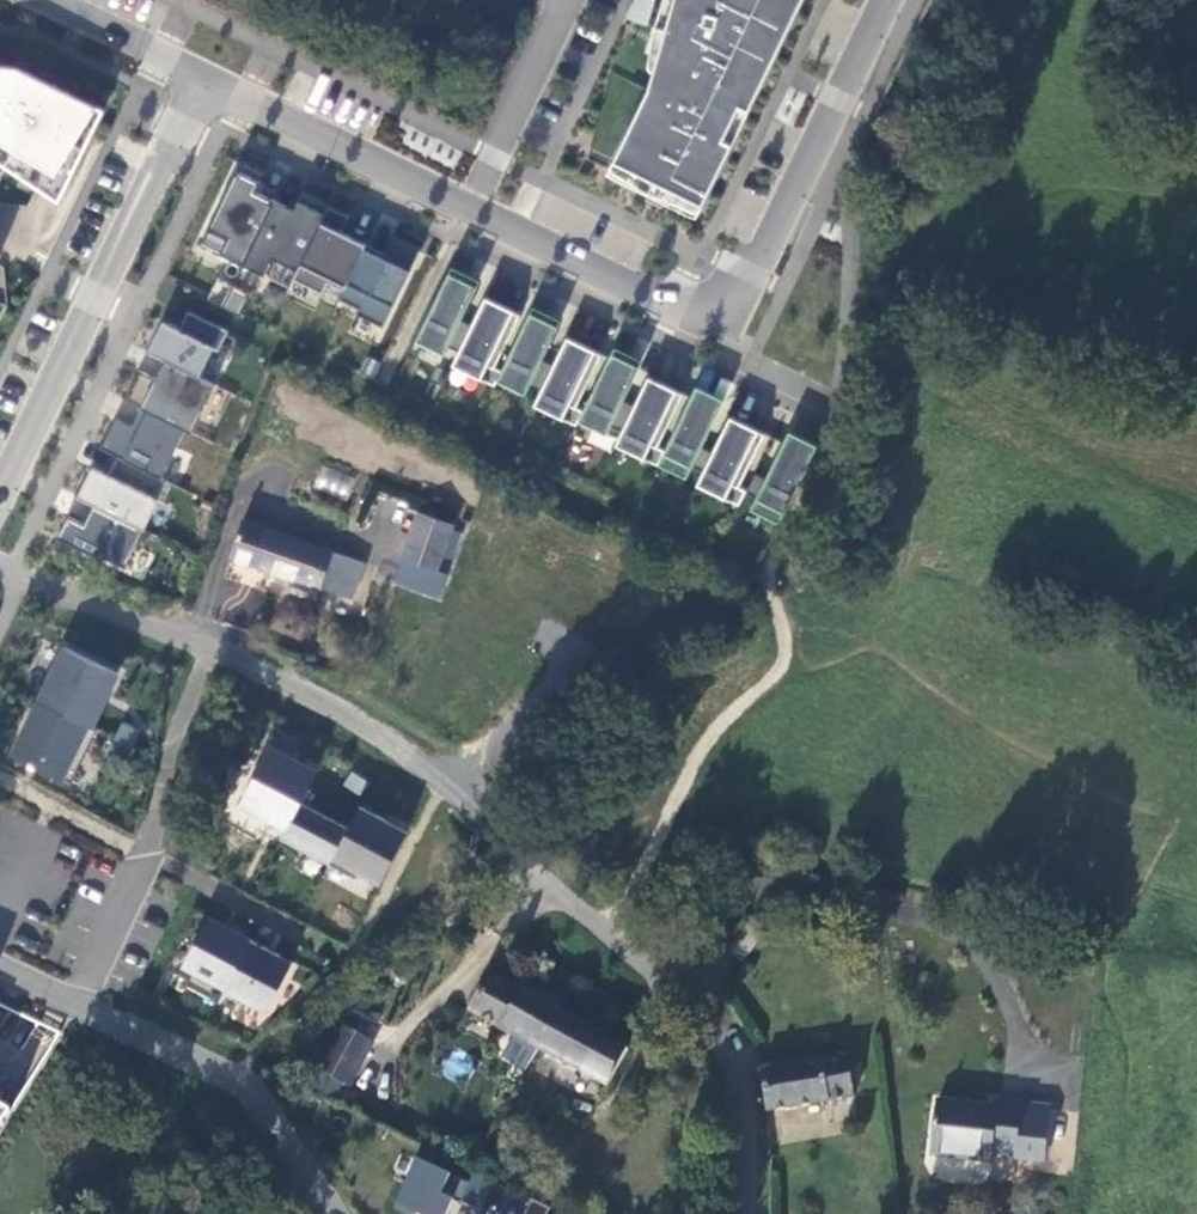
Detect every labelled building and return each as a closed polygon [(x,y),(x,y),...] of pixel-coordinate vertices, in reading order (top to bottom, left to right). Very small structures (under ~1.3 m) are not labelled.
[(506,51),(526,0),(404,0),(506,51)] [(654,9),(656,50),(603,181),(700,220),(808,0),(659,0),(654,9)] [(54,197),(98,107),(9,62),(0,62),(0,162),(54,197)] [(201,245),(244,266),(244,265),(276,201),(257,192),(265,176),(241,164),(201,245)] [(294,210),(276,201),(244,265),(290,288),(294,281),(330,208),(302,195),(294,210)] [(349,218),(330,208),(294,281),(323,295),(328,284),(344,292),(367,246),(342,234),(349,218)] [(367,246),(344,292),(338,306),(380,327),(417,252),(391,239),(384,254),(367,246)] [(448,346),(460,352),(472,326),(461,320),(477,288),(449,274),(416,341),(444,355),(448,346)] [(222,309),(234,288),(218,279),(207,301),(222,309)] [(234,288),(222,309),(239,317),(249,296),(234,288)] [(498,381),(502,373),(494,369),(520,315),(486,298),(472,326),(460,352),(453,365),(495,386),(498,381)] [(165,360),(200,378),(214,350),(218,352),(228,332),(188,312),(178,331),(163,323),(149,352),(165,360)] [(530,386),(541,392),(554,365),(542,359),(558,327),(530,314),(502,373),(498,381),(526,394),(530,386)] [(577,425),(579,421),(583,412),(575,408),(601,354),(567,338),(554,365),(541,392),(535,405),(577,425)] [(611,426),(622,432),(635,406),(624,401),(640,368),(611,354),(583,412),(579,421),(607,434),(611,426)] [(185,430),(192,433),(215,385),(200,378),(165,360),(155,379),(139,371),(125,401),(141,408),(185,430)] [(658,465),(665,452),(657,448),(684,395),(649,378),(635,406),(622,432),(616,445),(658,465)] [(704,471),(713,453),(702,447),(724,401),(696,387),(665,452),(658,465),(686,479),(693,465),(704,471)] [(117,457),(162,479),(185,430),(141,408),(132,427),(115,419),(101,449),(117,457)] [(740,505),(746,492),(747,492),(738,488),(764,434),(730,418),(713,453),(704,471),(697,485),(740,505)] [(756,473),(747,492),(746,492),(758,498),(751,511),(779,524),(817,445),(789,432),(767,478),(756,473)] [(94,505),(144,529),(145,530),(159,501),(158,500),(167,481),(162,479),(117,457),(108,475),(92,468),(78,498),(94,505)] [(346,498),(354,478),(321,464),(312,484),(346,498)] [(126,567),(144,529),(94,505),(85,524),(69,516),(59,538),(102,559),(103,556),(126,567)] [(445,532),(417,520),(400,564),(427,575),(445,532)] [(357,567),(243,522),(228,561),(267,575),(348,603),(357,567)] [(392,585),(433,606),(442,592),(397,573),(392,585)] [(93,727),(118,673),(64,647),(38,701),(93,727)] [(93,727),(38,701),(13,754),(72,782),(97,729),(93,727)] [(116,719),(109,736),(124,742),(131,726),(116,719)] [(273,726),(265,740),(291,755),(299,740),(273,726)] [(100,752),(116,759),(124,742),(109,736),(108,735),(100,752)] [(239,805),(288,830),(301,804),(317,772),(269,747),(239,805)] [(328,866),(346,828),(301,804),(288,830),(284,836),(308,848),(305,853),(328,866)] [(355,809),(346,828),(328,866),(366,884),(393,827),(355,809)] [(282,841),(305,853),(308,848),(284,836),(282,841)] [(225,988),(251,941),(208,918),(182,965),(225,988)] [(747,926),(727,951),(739,963),(761,938),(747,926)] [(224,990),(266,1013),(293,964),(251,941),(225,988),(224,990)] [(558,1012),(491,976),(468,1018),(535,1054),(558,1012)] [(625,1048),(558,1012),(535,1054),(605,1091),(615,1064),(625,1048)] [(370,1045),(340,1029),(316,1073),(346,1090),(370,1045)] [(444,1078),(471,1074),(468,1052),(441,1056),(444,1078)] [(760,1070),(766,1112),(854,1096),(847,1057),(760,1070)] [(993,1112),(934,1105),(928,1158),(984,1165),(986,1157),(1045,1161),(1051,1112),(993,1106),(993,1112)] [(9,1112),(0,1107),(0,1125),(9,1112)] [(813,1139),(810,1118),(775,1123),(778,1143),(813,1139)] [(420,1213),(447,1213),(454,1200),(462,1204),(463,1201),(481,1209),(494,1180),(476,1171),(471,1182),(418,1158),(395,1207),(411,1213),(417,1213),(420,1213)] [(552,1207),(533,1198),(525,1213),(548,1213),(552,1207)]
